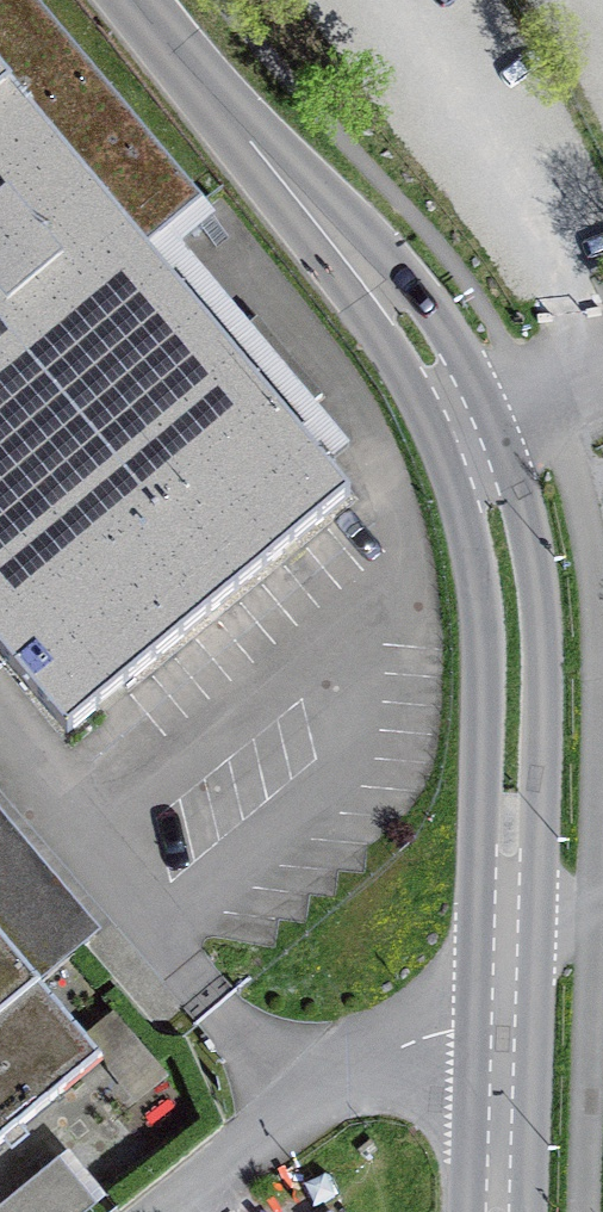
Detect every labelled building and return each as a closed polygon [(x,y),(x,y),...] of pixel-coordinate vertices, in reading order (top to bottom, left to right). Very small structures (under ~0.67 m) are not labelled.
[(31,0),(0,0),(0,649),(70,733),(352,498),(146,253),(203,205),(31,0)] [(18,839),(0,818),(0,854),(18,839)] [(0,936),(0,1143),(102,1059),(0,936)]
